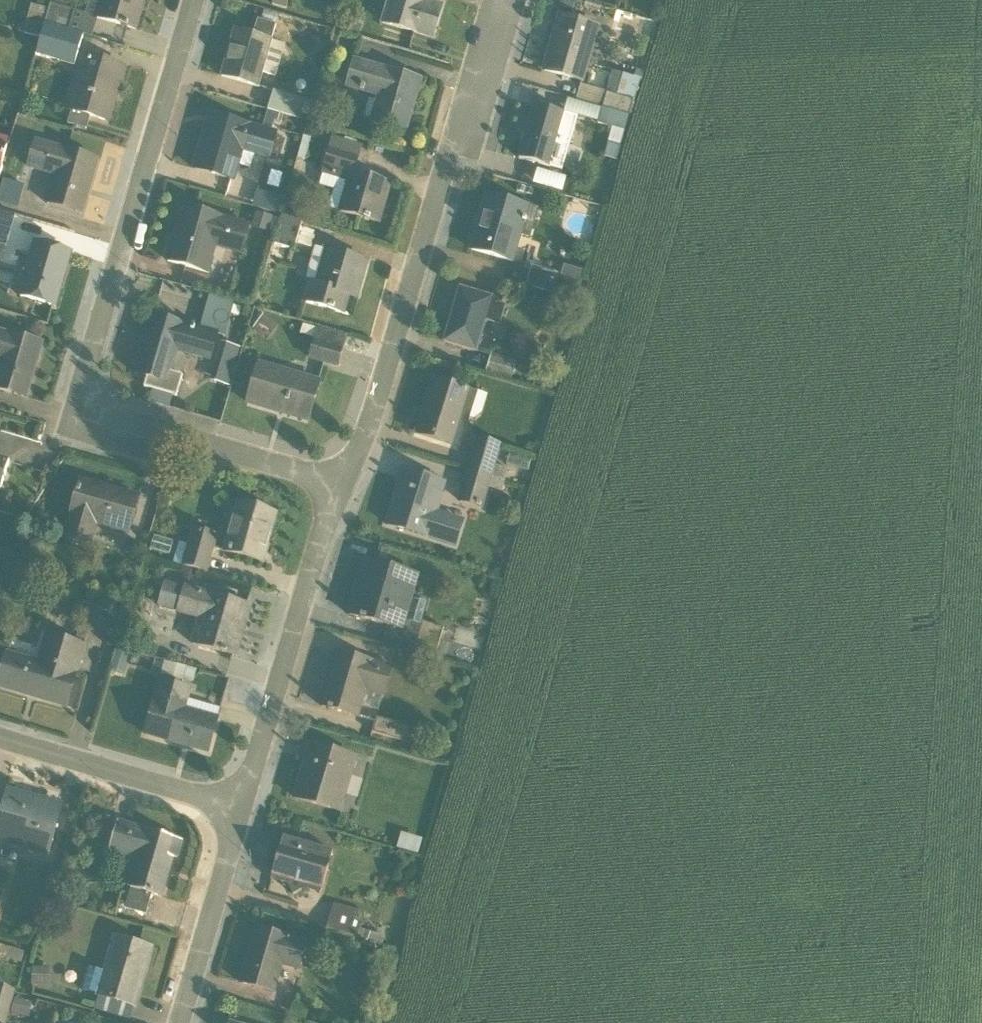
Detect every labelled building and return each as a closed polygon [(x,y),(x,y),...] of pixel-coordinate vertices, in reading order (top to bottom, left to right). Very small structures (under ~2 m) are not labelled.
[(144,0),(89,0),(85,16),(66,10),(68,2),(62,0),(52,0),(45,24),(83,35),(92,38),(97,19),(135,30),(144,0)] [(271,6),(286,10),(289,0),(273,0),(271,6)] [(380,25),(431,41),(441,7),(426,3),(426,0),(387,0),(380,25)] [(252,37),(234,31),(220,77),(258,89),(262,75),(274,79),(284,46),(270,42),(277,18),(263,14),(260,22),(257,21),(252,37)] [(600,27),(561,16),(545,71),(584,83),(600,27)] [(73,67),(83,35),(45,24),(36,56),(73,67)] [(105,124),(122,67),(82,55),(65,113),(105,124)] [(405,131),(418,82),(383,72),(384,69),(352,61),(344,90),(370,97),(363,120),(405,131)] [(579,87),(575,102),(601,110),(626,117),(637,79),(612,72),(606,95),(579,87)] [(312,104),(272,92),(265,112),(275,114),(306,124),(312,104)] [(575,118),(533,105),(516,160),(559,172),(575,118)] [(621,132),(626,117),(601,110),(597,125),(621,132)] [(249,128),(209,116),(193,170),(234,182),(242,154),(269,162),(277,134),(270,132),(275,114),(265,112),(260,129),(250,126),(249,128)] [(334,191),(328,208),(376,223),(387,186),(354,176),(363,147),(333,138),(318,186),(334,191)] [(81,214),(96,160),(32,143),(25,170),(52,178),(45,205),(81,214)] [(566,191),(569,176),(539,169),(535,183),(566,191)] [(3,179),(1,203),(20,205),(23,181),(3,179)] [(254,192),(250,207),(280,215),(284,200),(254,192)] [(537,212),(485,197),(470,251),(514,264),(522,238),(529,240),(537,212)] [(247,228),(182,209),(166,262),(208,274),(215,249),(239,256),(247,228)] [(270,217),(254,213),(249,228),(265,232),(270,217)] [(300,221),(292,219),(280,215),(272,243),(268,257),(280,260),(284,246),(292,248),(300,221)] [(53,307),(69,252),(32,241),(16,295),(53,307)] [(364,263),(317,249),(314,257),(311,256),(303,281),(307,282),(301,301),(342,313),(349,289),(356,291),(364,263)] [(556,276),(530,268),(525,288),(551,295),(556,276)] [(506,303),(459,289),(443,342),(478,352),(486,324),(499,327),(506,303)] [(198,331),(151,317),(133,373),(146,377),(143,387),(174,397),(181,377),(170,374),(177,353),(209,363),(218,336),(223,337),(233,303),(209,296),(198,331)] [(264,315),(256,328),(271,337),(279,324),(264,315)] [(307,359),(336,366),(344,338),(315,330),(307,359)] [(2,332),(0,331),(0,390),(25,398),(33,373),(42,343),(2,332)] [(514,362),(490,354),(485,372),(509,379),(514,362)] [(235,367),(227,364),(221,385),(229,387),(235,367)] [(318,384),(259,366),(248,404),(307,421),(318,384)] [(485,397),(431,380),(422,407),(425,408),(416,437),(458,449),(467,419),(480,417),(485,397)] [(477,438),(467,469),(504,481),(507,471),(494,467),(501,445),(477,438)] [(531,461),(509,454),(505,464),(528,472),(531,461)] [(8,461),(0,459),(0,489),(8,461)] [(480,510),(487,487),(500,492),(504,481),(467,469),(463,480),(456,502),(480,510)] [(445,486),(402,473),(386,525),(455,546),(463,520),(437,512),(445,486)] [(89,549),(96,525),(126,534),(137,499),(81,481),(62,540),(89,549)] [(276,516),(239,504),(224,552),(261,564),(276,516)] [(205,573),(212,552),(217,535),(193,528),(187,545),(179,542),(172,562),(205,573)] [(168,555),(172,541),(155,536),(151,550),(168,555)] [(419,577),(367,561),(350,615),(385,626),(380,644),(433,661),(443,630),(420,623),(417,635),(402,631),(419,577)] [(233,656),(248,606),(164,581),(156,607),(199,620),(192,644),(233,656)] [(33,661),(6,652),(0,672),(0,692),(67,712),(87,647),(41,633),(33,661)] [(392,669),(335,653),(319,708),(356,719),(358,720),(365,694),(383,699),(392,669)] [(159,682),(144,736),(209,755),(218,721),(185,712),(191,691),(159,682)] [(423,733),(375,719),(371,733),(419,748),(423,733)] [(358,760),(310,746),(294,800),(342,814),(358,760)] [(10,792),(0,826),(0,848),(45,861),(61,807),(10,792)] [(113,856),(132,862),(124,891),(165,902),(182,844),(121,826),(113,856)] [(402,846),(421,850),(424,838),(405,834),(402,846)] [(331,853),(283,838),(269,880),(287,886),(292,895),(303,891),(318,896),(331,853)] [(383,937),(360,930),(364,914),(332,905),(326,930),(381,945),(383,937)] [(256,930),(240,983),(275,994),(283,968),(298,972),(306,945),(256,930)] [(151,948),(113,936),(95,999),(133,1010),(151,948)] [(15,993),(0,989),(0,1022),(6,1022),(15,993)] [(307,1008),(292,1004),(288,1016),(304,1021),(307,1008)]
